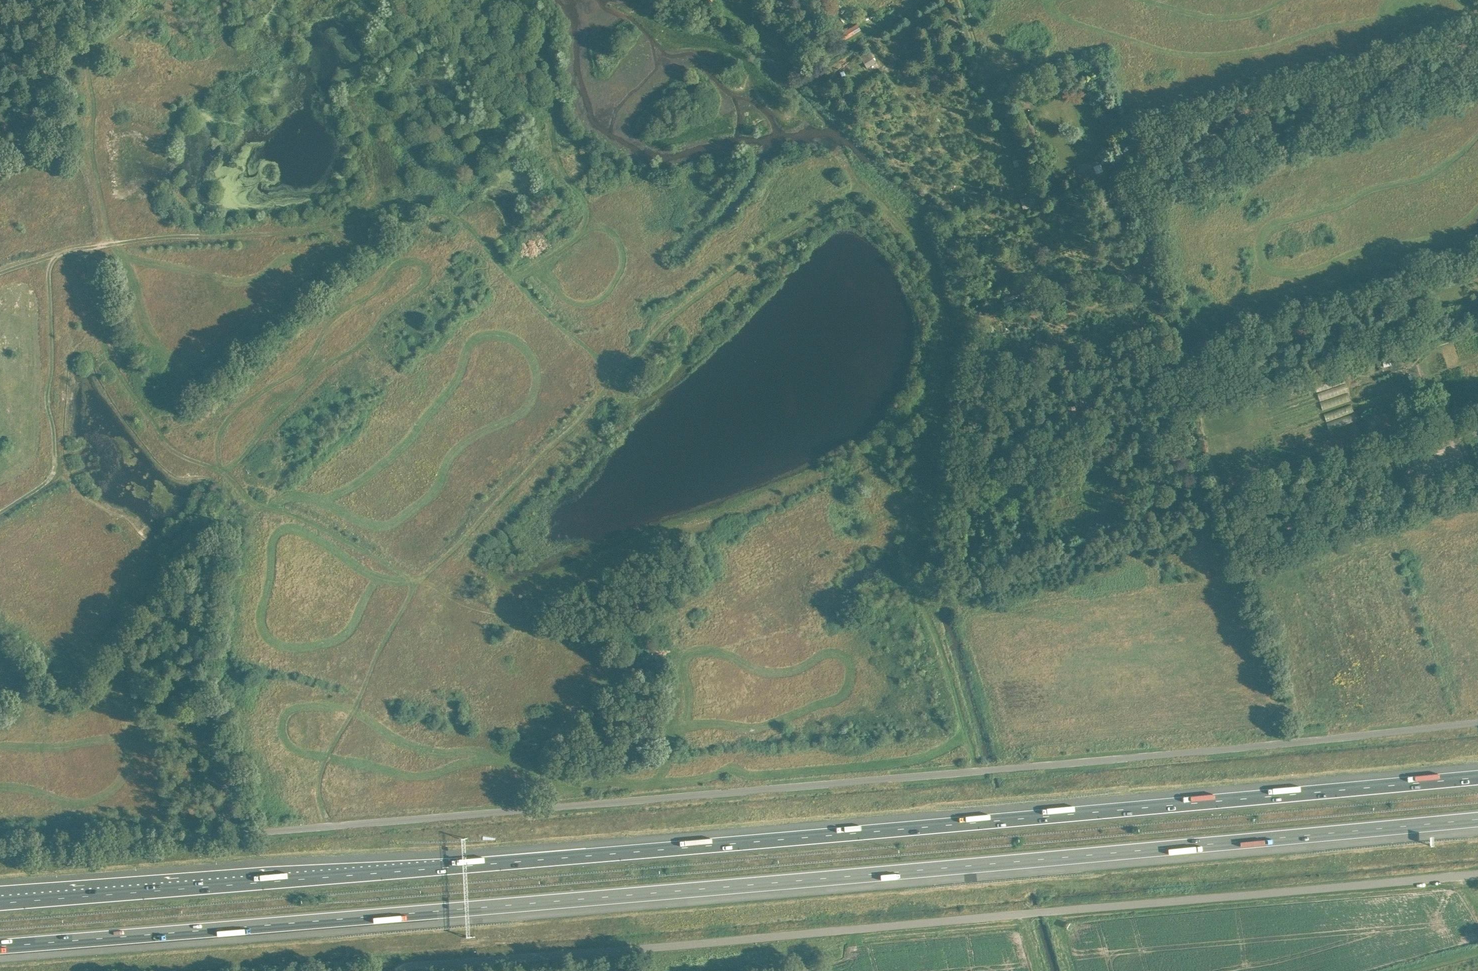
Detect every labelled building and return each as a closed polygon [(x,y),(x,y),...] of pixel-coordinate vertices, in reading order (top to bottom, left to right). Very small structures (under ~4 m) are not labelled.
[(857,25),(840,35),(843,40),(860,30),(857,25)] [(864,64),(873,58),(868,51),(860,57),(864,64)] [(1078,176),(1083,188),(1106,179),(1103,173),(1096,176),(1093,170),(1078,176)] [(1071,282),(1060,284),(1061,289),(1062,294),(1072,292),(1071,282)] [(1314,382),(1328,429),(1357,421),(1344,373),(1314,382)] [(1081,402),(1082,406),(1095,405),(1094,393),(1081,394),(1081,402)] [(1069,423),(1078,422),(1077,411),(1077,409),(1076,407),(1067,408),(1069,423)]
